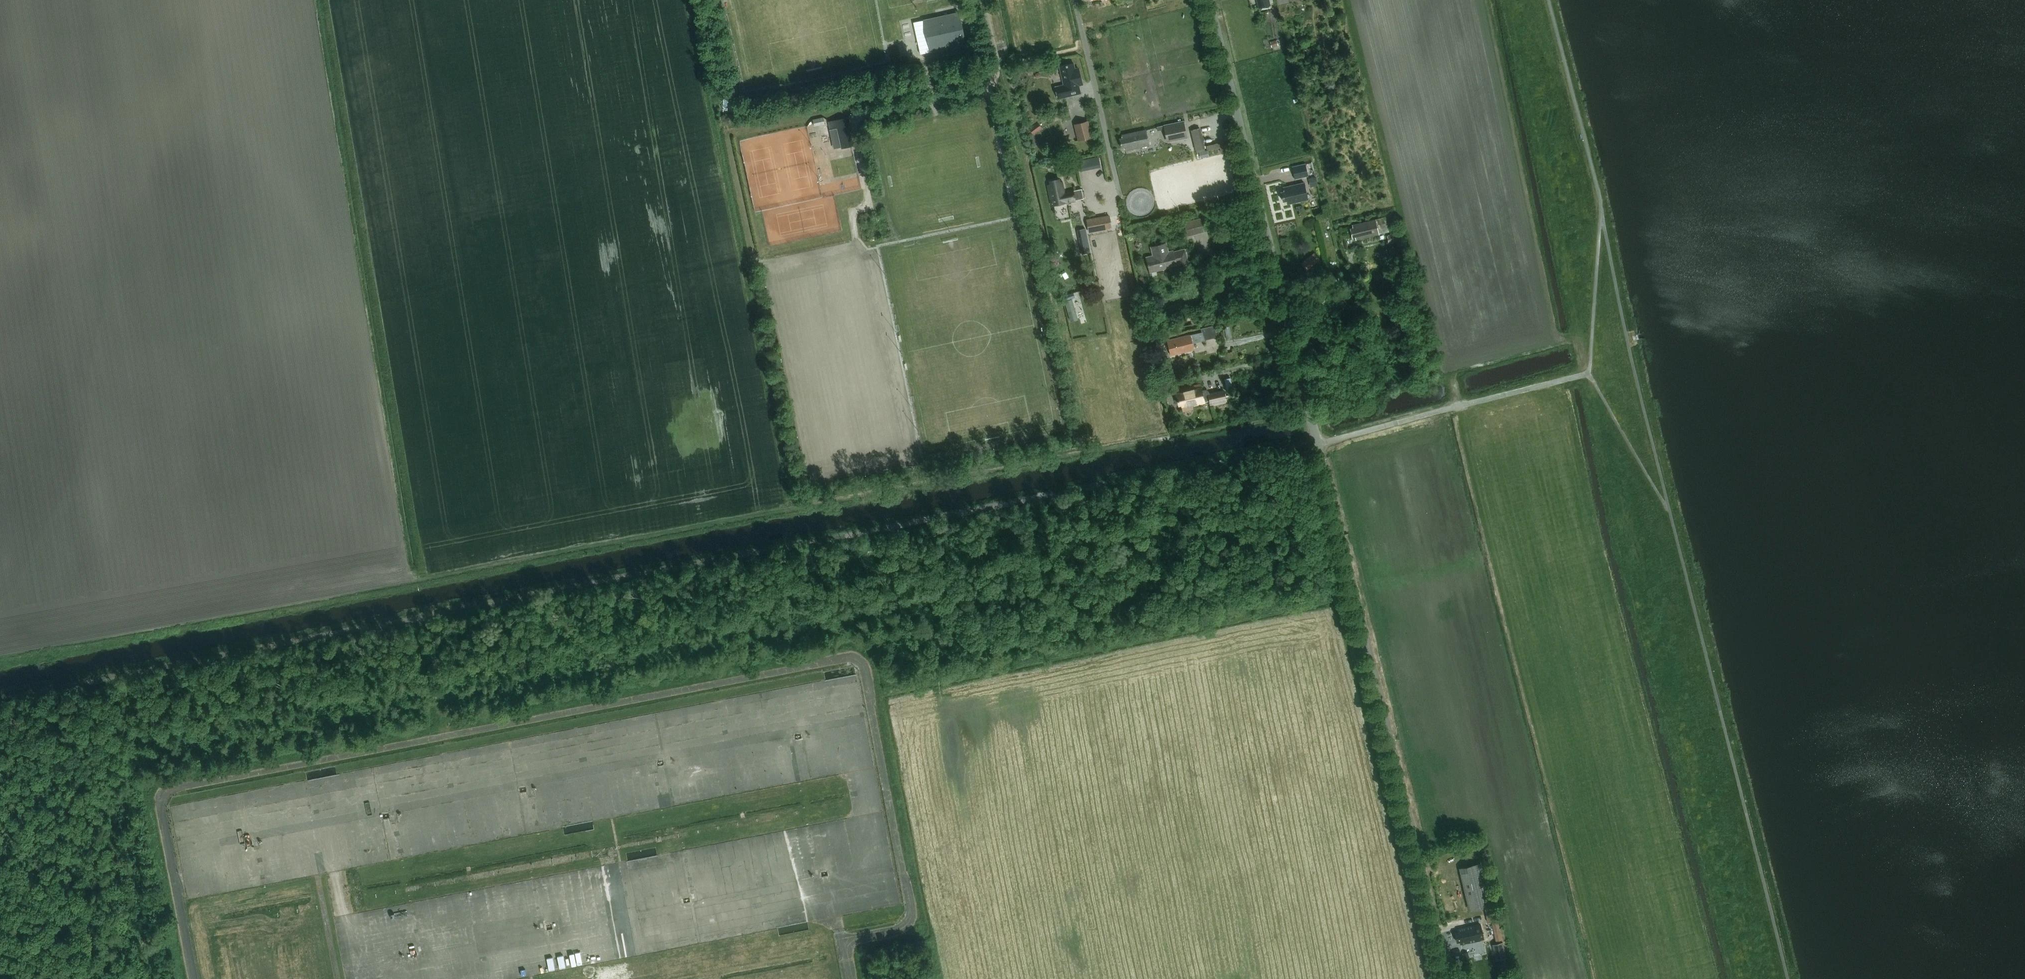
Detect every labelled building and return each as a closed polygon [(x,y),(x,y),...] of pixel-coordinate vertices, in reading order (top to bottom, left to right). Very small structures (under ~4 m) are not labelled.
[(1259,9),(1271,5),(1270,0),(1257,0),(1259,9)] [(930,53),(967,44),(960,12),(923,21),(930,53)] [(1064,83),(1055,85),(1058,97),(1073,94),(1071,86),(1079,84),(1078,78),(1081,78),(1079,66),(1076,67),(1074,62),(1060,65),(1064,83)] [(823,117),(812,119),(813,123),(814,125),(824,123),(823,121),(823,117)] [(838,126),(842,147),(853,144),(848,124),(850,123),(848,117),(829,121),(831,128),(838,126)] [(1088,121),(1078,123),(1082,140),(1092,137),(1088,121)] [(1184,121),(1163,125),(1164,129),(1166,140),(1187,135),(1184,121)] [(1038,123),(1029,129),(1033,135),(1042,128),(1038,123)] [(1200,128),(1192,130),(1196,149),(1204,147),(1200,128)] [(1150,145),(1147,134),(1146,129),(1122,134),(1123,137),(1119,138),(1122,148),(1125,147),(1126,151),(1150,145)] [(1105,165),(1102,154),(1081,158),(1084,169),(1105,165)] [(1291,166),(1294,179),(1308,176),(1305,163),(1291,166)] [(1316,177),(1308,178),(1310,187),(1318,185),(1316,177)] [(1051,185),(1047,185),(1052,205),(1073,200),(1071,190),(1065,192),(1062,182),(1059,182),(1058,179),(1050,181),(1051,185)] [(1309,199),(1305,182),(1284,187),(1284,191),(1281,191),(1283,200),(1286,200),(1287,203),(1309,199)] [(1081,188),(1071,190),(1073,200),(1083,198),(1081,188)] [(1108,215),(1087,219),(1088,227),(1101,225),(1102,230),(1111,228),(1108,215)] [(1183,222),(1187,236),(1203,231),(1199,217),(1183,222)] [(1355,239),(1388,232),(1384,219),(1352,226),(1353,229),(1350,229),(1352,238),(1355,238),(1355,239)] [(1389,244),(1400,241),(1398,232),(1392,233),(1390,233),(1390,234),(1387,235),(1389,244)] [(1088,240),(1079,242),(1082,253),(1090,252),(1088,240)] [(1172,272),(1178,271),(1177,263),(1179,262),(1179,263),(1188,261),(1185,248),(1174,251),(1174,250),(1169,251),(1167,243),(1153,246),(1155,254),(1150,256),(1151,260),(1147,261),(1149,269),(1152,268),(1153,272),(1171,267),(1172,272)] [(1305,259),(1301,263),(1307,270),(1311,266),(1305,259)] [(1201,328),(1202,332),(1167,340),(1171,355),(1194,350),(1192,343),(1205,340),(1218,337),(1215,325),(1201,328)] [(1200,383),(1175,389),(1179,404),(1182,403),(1183,406),(1193,404),(1205,401),(1210,399),(1211,404),(1227,401),(1224,390),(1209,393),(1209,391),(1206,389),(1202,390),(1200,383)] [(1261,389),(1262,396),(1269,395),(1269,388),(1261,389)] [(1493,930),(1495,940),(1495,941),(1504,939),(1502,926),(1498,927),(1495,912),(1485,914),(1487,922),(1489,931),(1493,930)] [(1462,944),(1484,939),(1480,923),(1458,929),(1459,933),(1455,934),(1457,941),(1461,940),(1462,944)] [(1503,941),(1490,944),(1493,960),(1507,957),(1503,941)]
